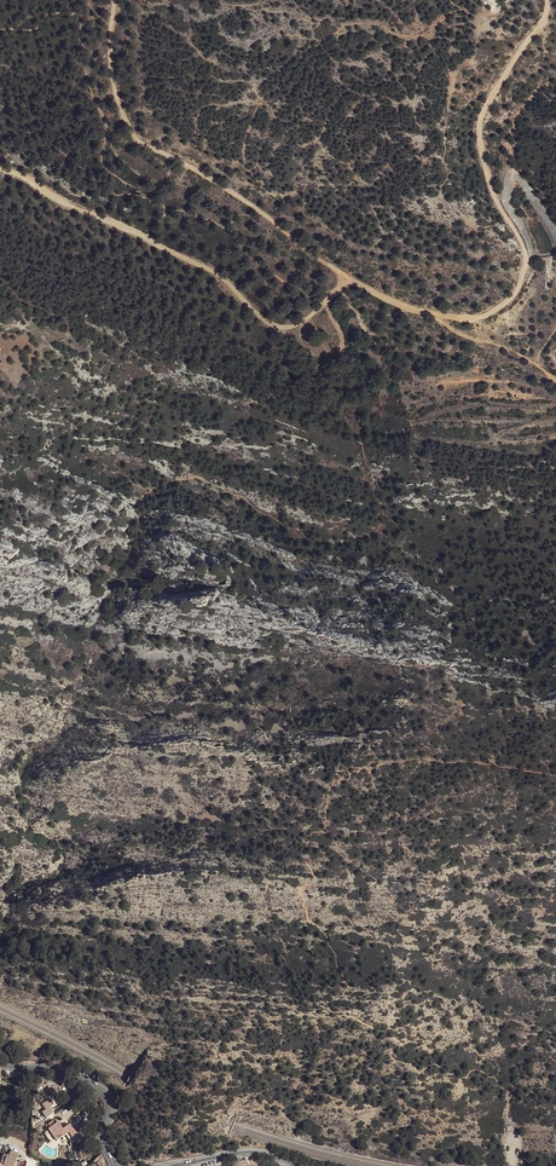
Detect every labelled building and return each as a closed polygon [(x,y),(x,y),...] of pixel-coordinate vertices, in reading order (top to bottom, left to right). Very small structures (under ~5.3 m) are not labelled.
[(53,1106),(56,1105),(53,1099),(44,1103),(48,1110),(46,1111),(49,1118),(57,1114),(53,1106)] [(63,1129),(58,1122),(56,1124),(53,1121),(48,1125),(51,1128),(49,1129),(57,1141),(66,1134),(73,1129),(70,1124),(63,1129)] [(19,1155),(17,1154),(12,1150),(8,1156),(16,1159),(19,1155)] [(8,1156),(4,1155),(1,1163),(9,1165),(13,1165),(15,1161),(16,1159),(8,1156)]
